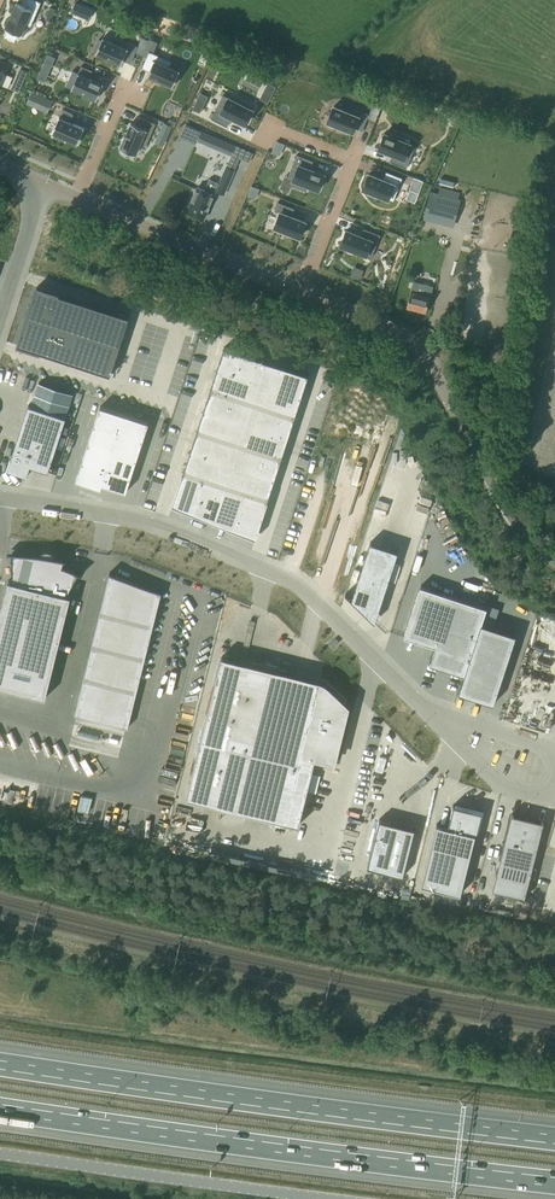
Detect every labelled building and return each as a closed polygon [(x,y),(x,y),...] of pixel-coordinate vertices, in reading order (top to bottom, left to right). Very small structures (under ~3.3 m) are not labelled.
[(6,27),(21,34),(25,24),(31,26),(41,2),(37,0),(23,0),(21,4),(16,2),(6,27)] [(76,3),(72,12),(83,17),(87,8),(76,3)] [(50,7),(46,17),(51,19),(55,10),(50,7)] [(99,39),(95,49),(97,50),(96,53),(96,54),(97,53),(120,63),(120,64),(121,64),(123,59),(131,63),(138,46),(115,36),(113,42),(104,38),(104,37),(103,37),(102,40),(99,39)] [(149,40),(147,44),(155,48),(158,42),(149,38),(149,40)] [(149,51),(142,67),(150,71),(147,76),(148,76),(172,86),(172,87),(180,70),(179,69),(179,70),(169,66),(172,61),(149,51)] [(47,54),(44,61),(52,64),(55,57),(47,54)] [(8,64),(0,60),(0,83),(8,64)] [(73,70),(66,86),(84,93),(82,96),(93,101),(94,98),(97,99),(103,83),(89,77),(92,70),(81,66),(78,73),(73,70)] [(20,69),(16,79),(23,82),(27,72),(20,69)] [(40,71),(37,78),(45,82),(48,75),(40,71)] [(223,94),(211,118),(227,127),(231,118),(245,124),(253,109),(250,108),(251,105),(242,100),(240,103),(223,94)] [(41,96),(38,105),(47,109),(51,100),(41,96)] [(199,96),(192,109),(200,113),(206,100),(199,96)] [(334,106),(327,122),(353,132),(354,127),(362,131),(367,119),(375,122),(381,107),(373,104),(369,114),(346,105),(344,110),(334,106)] [(62,109),(52,133),(53,133),(55,134),(54,136),(64,141),(65,138),(77,143),(76,144),(77,144),(84,127),(83,127),(70,122),(73,114),(62,109)] [(131,122),(120,147),(136,154),(140,144),(146,146),(155,123),(139,116),(136,124),(131,122)] [(164,122),(159,132),(168,135),(172,125),(164,122)] [(201,130),(197,140),(215,147),(219,138),(201,130)] [(385,133),(379,149),(393,154),(390,161),(407,168),(416,145),(404,140),(405,138),(395,134),(394,137),(385,133)] [(277,141),(272,153),(280,156),(285,145),(277,141)] [(236,145),(232,155),(249,162),(253,153),(236,145)] [(297,154),(287,178),(293,180),(291,185),(306,191),(308,186),(318,190),(325,174),(310,168),(313,161),(297,154)] [(198,187),(187,211),(201,217),(205,209),(207,210),(215,190),(224,194),(234,171),(226,167),(219,183),(209,179),(205,190),(198,187)] [(369,173),(363,189),(368,191),(367,194),(377,198),(378,195),(394,201),(403,177),(386,171),(383,179),(369,173)] [(414,178),(409,190),(418,194),(423,182),(414,178)] [(251,186),(248,196),(255,199),(259,189),(251,186)] [(430,192),(424,216),(453,224),(460,200),(457,199),(459,193),(449,191),(440,188),(438,194),(430,192)] [(280,212),(274,227),(300,237),(306,222),(291,216),(295,208),(278,202),(275,210),(280,212)] [(347,230),(341,245),(371,257),(380,235),(364,228),(361,235),(347,230)] [(413,282),(406,307),(425,312),(432,286),(413,282)] [(37,287),(18,345),(39,352),(110,375),(129,317),(58,294),(37,287)] [(182,472),(172,504),(256,531),(264,505),(307,373),(223,346),(183,468),(182,472)] [(27,404),(6,469),(26,475),(29,465),(47,471),(65,416),(27,404)] [(100,406),(76,480),(101,489),(102,484),(125,491),(148,422),(100,406)] [(371,542),(352,599),(365,611),(375,622),(377,615),(398,551),(371,542)] [(0,611),(0,686),(45,697),(70,595),(68,594),(63,593),(65,587),(69,588),(78,572),(81,574),(82,573),(62,564),(64,559),(65,559),(65,558),(63,557),(62,557),(60,557),(58,556),(56,556),(54,556),(53,553),(51,551),(49,550),(46,549),(43,550),(41,551),(39,554),(34,553),(28,553),(23,553),(18,552),(12,552),(7,552),(7,553),(11,553),(12,574),(16,575),(15,581),(10,580),(8,580),(4,596),(0,611)] [(109,572),(75,713),(128,726),(161,590),(152,587),(144,584),(135,581),(126,578),(118,574),(109,571),(109,572)] [(420,584),(404,634),(435,645),(430,662),(464,673),(458,690),(494,701),(516,632),(481,621),(486,605),(420,584)] [(221,655),(187,796),(285,820),(299,824),(316,753),(332,757),(333,757),(346,701),(344,699),(323,679),(320,679),(221,655)] [(437,822),(422,882),(461,891),(476,831),(477,832),(482,809),(453,802),(448,824),(437,822)] [(512,811),(493,887),(526,895),(544,819),(542,818),(541,821),(514,814),(514,812),(512,811)] [(379,819),(368,867),(404,875),(416,828),(379,819)]
